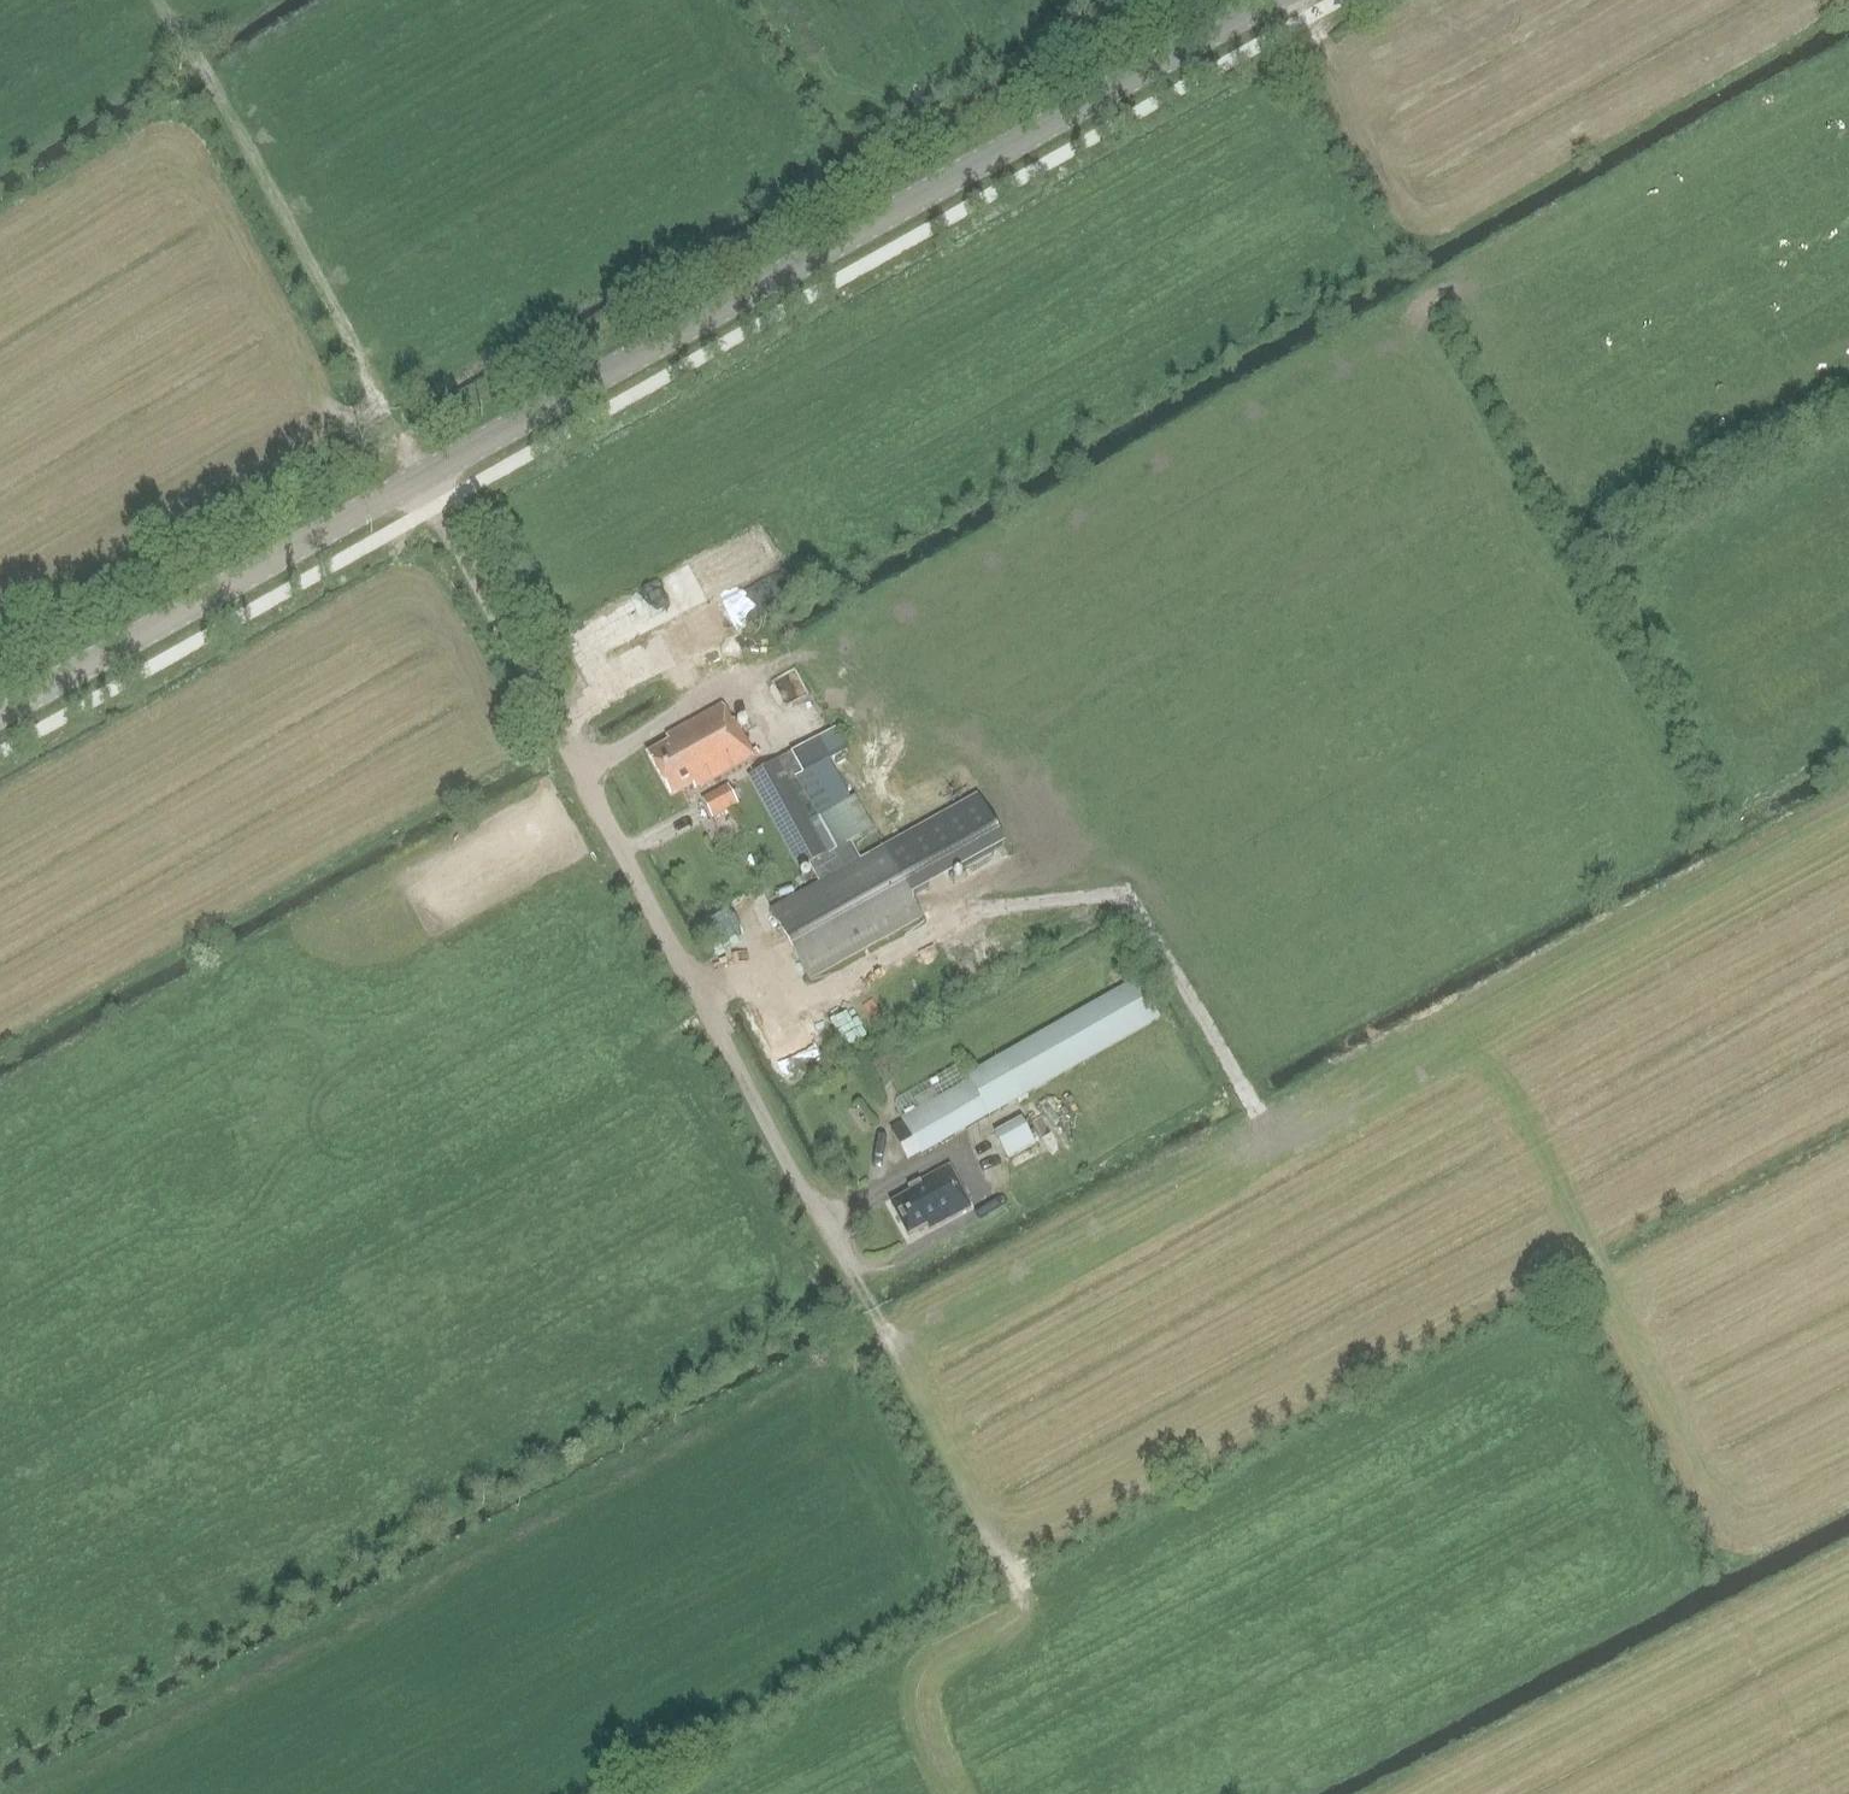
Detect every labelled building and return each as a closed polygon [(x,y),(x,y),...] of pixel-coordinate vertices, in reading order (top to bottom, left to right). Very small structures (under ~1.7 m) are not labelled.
[(696,790),(756,757),(736,721),(733,723),(724,706),(668,737),(671,742),(648,755),(671,797),(693,784),(696,790)] [(925,918),(911,895),(884,849),(862,862),(852,845),(889,823),(834,731),(813,743),(825,763),(800,778),(788,757),(746,782),(800,874),(810,868),(821,887),(774,914),(814,983),(925,918)] [(713,817),(739,803),(730,787),(704,801),(713,817)] [(911,895),(1004,841),(977,795),(884,849),(911,895)] [(992,1116),(1160,1019),(1138,981),(969,1077),(971,1080),(904,1119),(924,1154),(991,1115),(992,1116)] [(869,1064),(877,1078),(889,1071),(881,1057),(869,1064)] [(1075,1105),(1069,1097),(1054,1108),(1060,1116),(1075,1105)] [(1010,1159),(1037,1145),(1024,1121),(997,1135),(1010,1159)] [(934,1228),(968,1210),(961,1197),(964,1195),(949,1167),(913,1186),(916,1191),(891,1205),(907,1236),(932,1223),(934,1228)]
